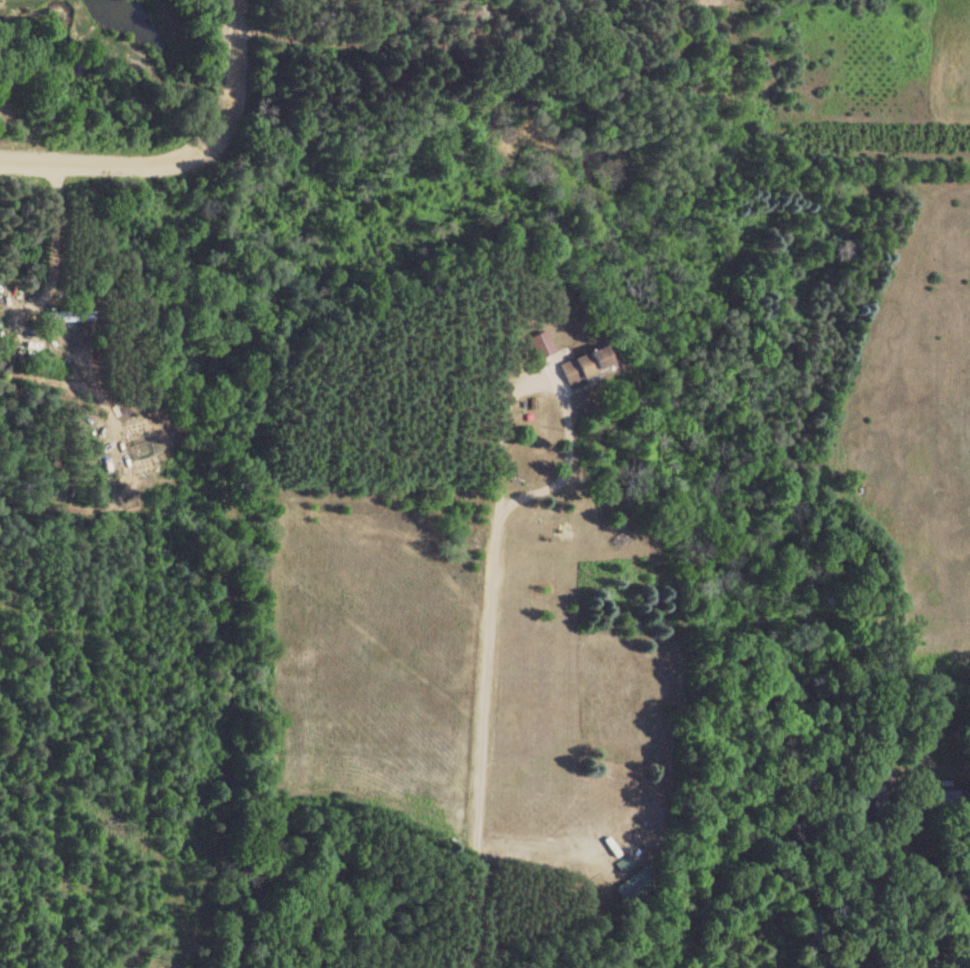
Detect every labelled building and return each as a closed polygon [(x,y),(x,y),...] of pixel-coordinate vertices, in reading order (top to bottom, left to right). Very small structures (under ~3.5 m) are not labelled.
[(47,323),(94,323),(94,313),(47,313),(47,323)] [(602,346),(557,365),(566,386),(611,367),(602,346)] [(614,889),(628,906),(657,882),(643,865),(614,889)]
